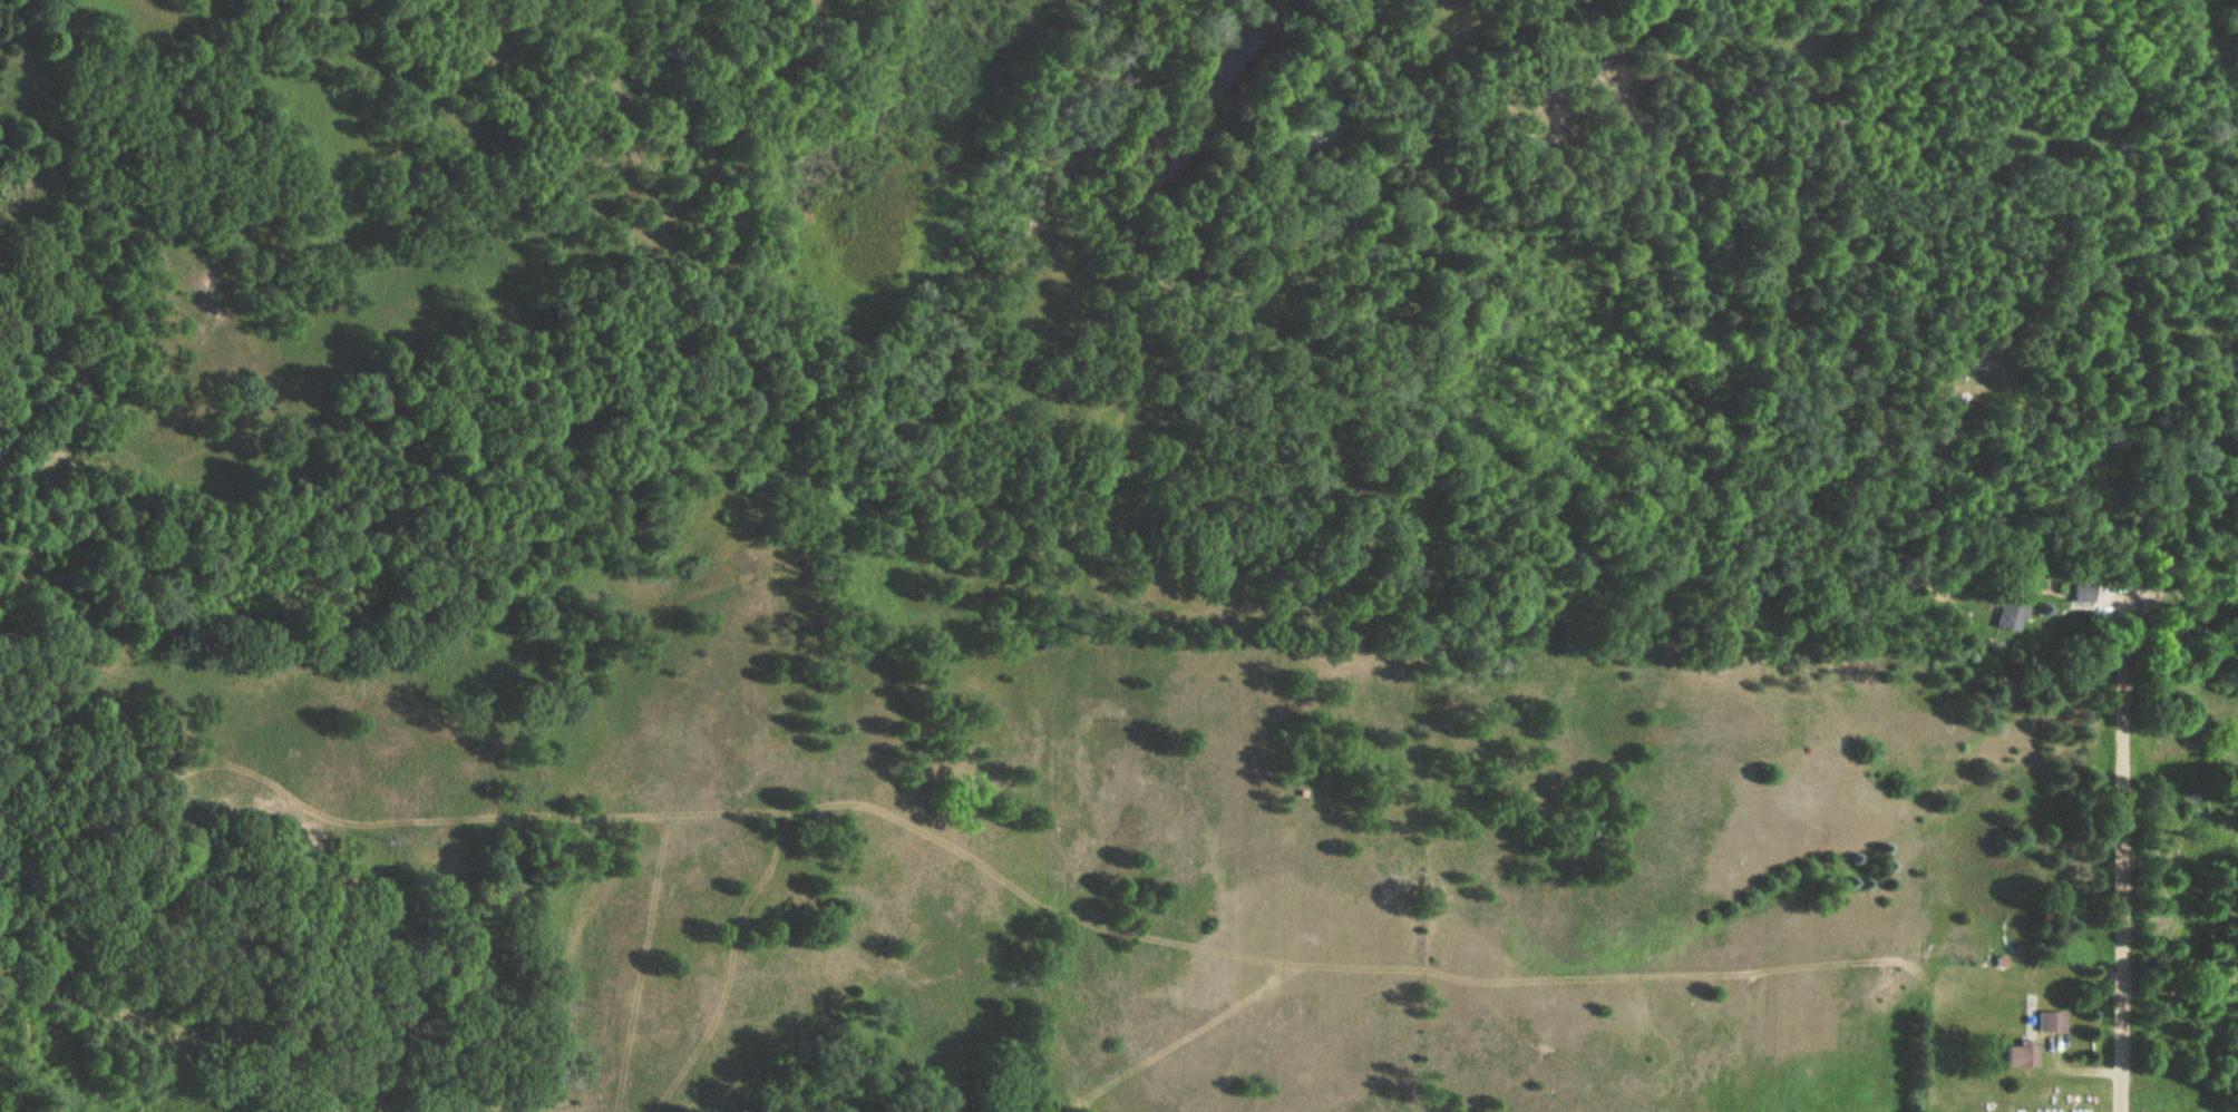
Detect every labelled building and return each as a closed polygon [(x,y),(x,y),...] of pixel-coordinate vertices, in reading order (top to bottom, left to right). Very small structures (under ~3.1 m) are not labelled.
[(2096,605),(2096,582),(2073,582),(2073,605),(2096,605)] [(2021,634),(2031,601),(1998,591),(1991,612),(1998,615),(1995,626),(2021,634)] [(2038,1033),(2066,1033),(2066,1013),(2038,1013),(2038,1033)] [(2038,1068),(2038,1045),(2007,1045),(2007,1068),(2038,1068)]
